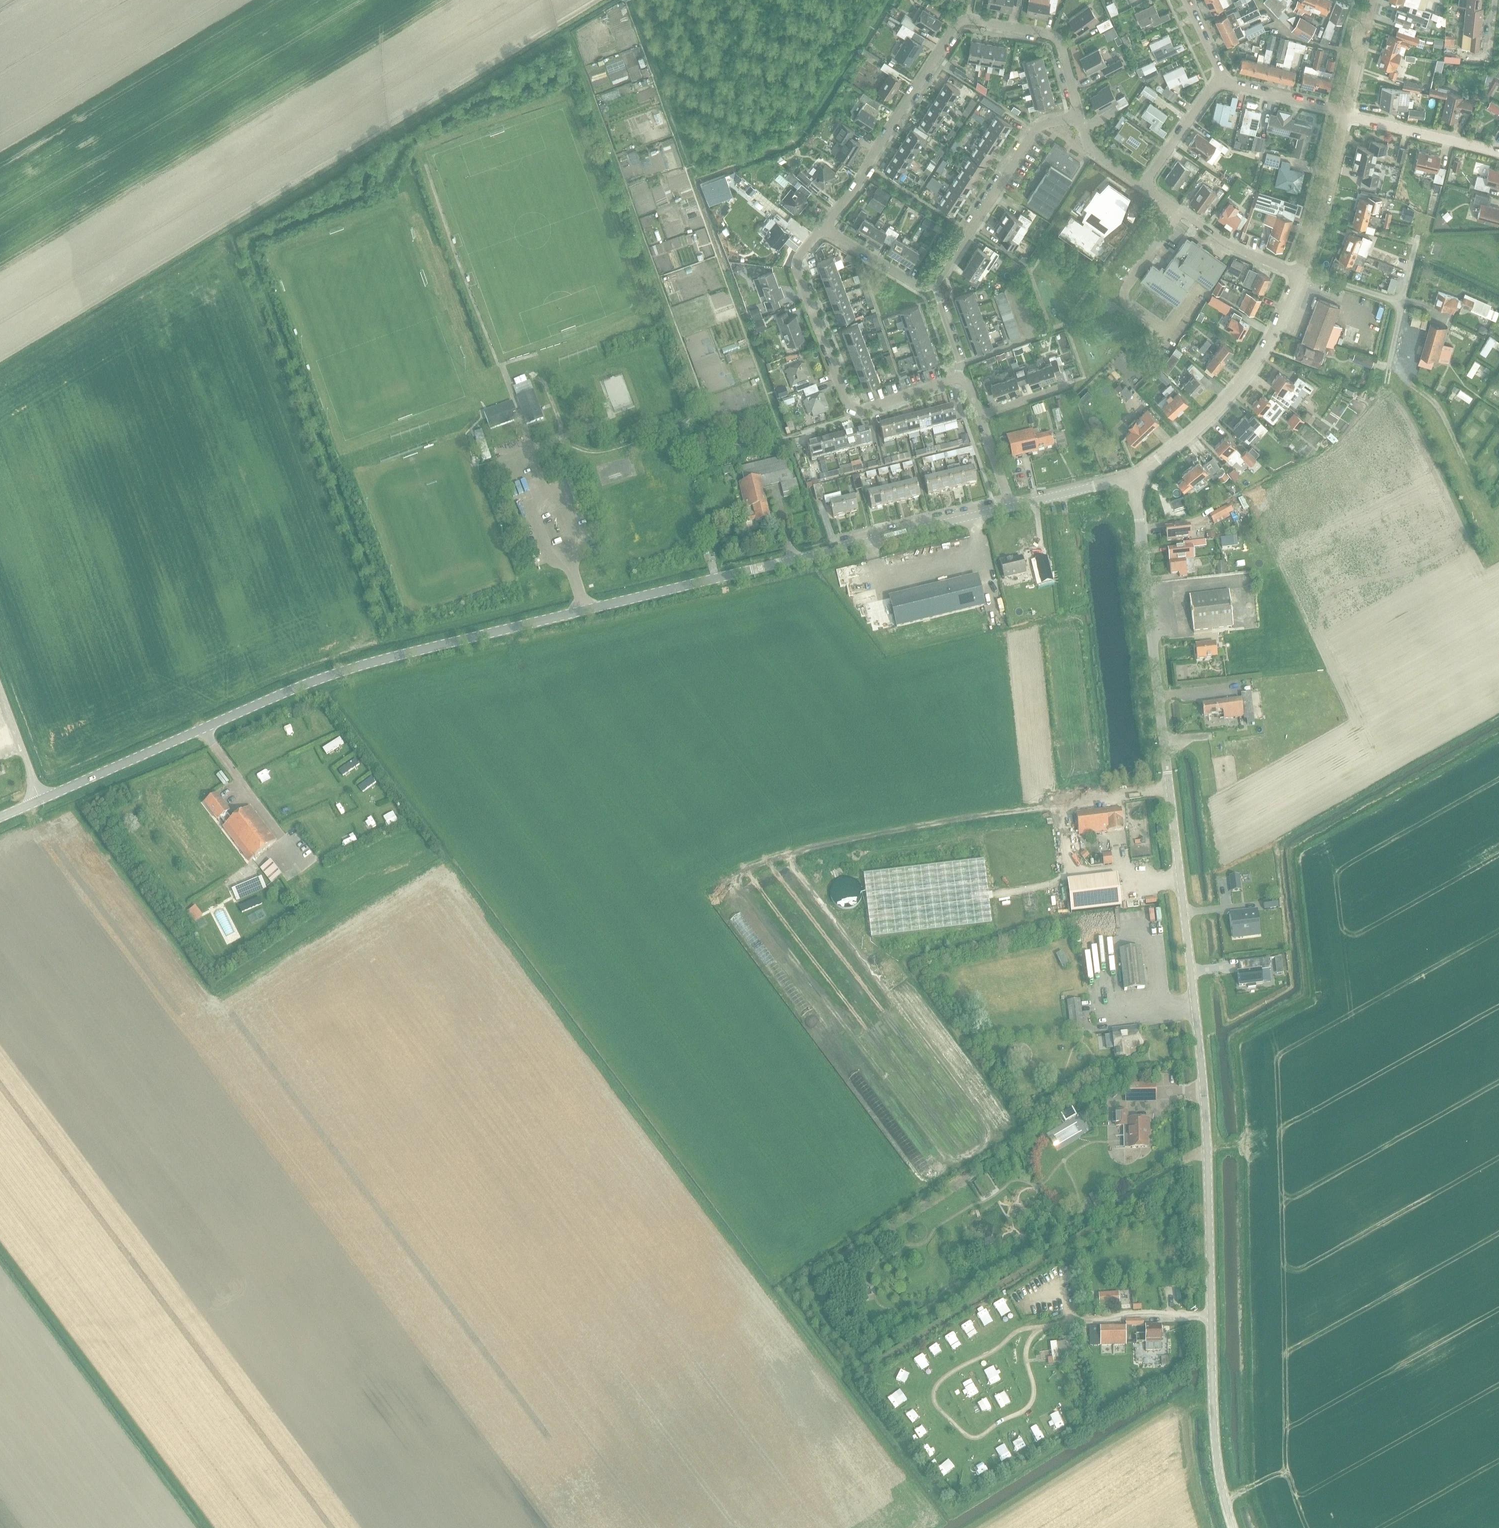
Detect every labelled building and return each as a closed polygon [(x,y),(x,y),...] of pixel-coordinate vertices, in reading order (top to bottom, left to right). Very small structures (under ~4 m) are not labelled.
[(1020,3),(1021,0),(988,0),(987,5),(1001,8),(1001,10),(1011,12),(1012,1),(1020,3)] [(1055,12),(1057,0),(1049,0),(1049,3),(1034,0),(1029,0),(1027,13),(1039,16),(1039,17),(1047,18),(1048,11),(1055,12)] [(1212,12),(1223,7),(1229,4),(1227,0),(1206,0),(1212,12)] [(1263,0),(1278,16),(1282,10),(1292,0),(1264,0),(1263,0)] [(1283,10),(1286,13),(1296,3),(1293,0),(1283,10)] [(1316,0),(1301,0),(1300,2),(1306,4),(1304,9),(1310,11),(1311,9),(1312,10),(1316,0)] [(1312,10),(1318,12),(1319,10),(1326,13),(1331,0),(1316,0),(1312,10)] [(1458,6),(1466,6),(1461,49),(1469,49),(1478,50),(1483,8),(1480,8),(1481,0),(1459,0),(1458,6)] [(1105,5),(1111,15),(1118,12),(1113,1),(1105,5)] [(1335,22),(1341,25),(1348,6),(1336,1),(1322,36),(1330,39),(1334,29),(1333,28),(1335,22)] [(1449,15),(1451,8),(1435,4),(1433,12),(1449,15)] [(1167,13),(1159,17),(1153,5),(1135,14),(1141,26),(1155,19),(1157,24),(1169,18),(1167,13)] [(1397,10),(1393,21),(1400,24),(1398,29),(1414,35),(1416,29),(1408,26),(1410,20),(1421,24),(1426,26),(1429,19),(1431,12),(1417,8),(1410,6),(1408,11),(1407,11),(1407,13),(1397,10)] [(1069,20),(1079,34),(1098,20),(1089,7),(1069,20)] [(1239,24),(1239,25),(1260,14),(1257,8),(1237,18),(1234,11),(1215,19),(1222,33),(1239,24)] [(901,22),(903,23),(913,29),(917,23),(933,33),(941,21),(923,9),(915,21),(905,15),(901,22)] [(1291,28),(1307,38),(1315,26),(1299,16),(1291,28)] [(1096,25),(1100,32),(1113,25),(1109,18),(1096,25)] [(1239,24),(1222,33),(1227,45),(1238,40),(1237,38),(1244,35),(1243,34),(1246,33),(1249,38),(1265,30),(1261,22),(1245,30),(1241,29),(1239,25),(1239,24)] [(915,31),(913,29),(903,23),(896,33),(906,39),(895,56),(908,65),(916,53),(918,54),(923,45),(910,37),(915,31)] [(1116,32),(1113,27),(1104,32),(1106,37),(1116,32)] [(1384,47),(1397,52),(1400,45),(1408,48),(1410,42),(1416,44),(1416,45),(1422,47),(1425,40),(1418,38),(1419,36),(1414,35),(1398,29),(1397,29),(1394,36),(1389,34),(1384,47)] [(1457,40),(1459,30),(1449,29),(1447,39),(1457,40)] [(1121,36),(1125,46),(1131,43),(1126,34),(1121,36)] [(1267,76),(1269,64),(1274,44),(1276,36),(1270,34),(1265,54),(1258,53),(1256,61),(1255,61),(1253,72),(1267,76)] [(1181,43),(1173,47),(1167,35),(1149,44),(1157,61),(1184,48),(1181,43)] [(1280,79),(1289,40),(1289,39),(1281,37),(1276,36),(1274,44),(1279,45),(1276,56),(1278,56),(1276,66),(1269,64),(1267,76),(1280,79)] [(1289,40),(1280,79),(1293,82),(1296,71),(1290,69),(1294,50),(1303,52),(1305,45),(1304,44),(1296,42),(1289,40)] [(979,63),(983,44),(971,42),(967,61),(976,63),(975,69),(979,70),(981,64),(979,63)] [(991,66),(994,46),(983,44),(979,63),(981,64),(988,65),(987,72),(991,72),(992,66),(991,66)] [(991,66),(992,66),(999,67),(998,74),(1003,75),(1004,68),(1003,68),(1006,48),(994,46),(991,66)] [(1394,63),(1397,52),(1384,47),(1378,65),(1391,70),(1388,77),(1395,80),(1398,72),(1395,71),(1397,64),(1394,63)] [(1121,59),(1107,66),(1099,49),(1081,59),(1088,73),(1101,66),(1106,76),(1124,66),(1121,59)] [(1314,87),(1319,69),(1323,51),(1317,50),(1313,67),(1305,65),(1301,84),(1314,87)] [(1122,57),(1127,67),(1132,65),(1126,53),(1122,54),(1122,57)] [(1026,73),(1045,68),(1042,56),(1023,61),(1025,70),(1019,72),(1020,76),(1027,74),(1026,73)] [(1253,72),(1255,61),(1242,58),(1240,69),(1253,72)] [(1325,68),(1333,70),(1335,60),(1327,58),(1325,68)] [(1144,73),(1145,74),(1156,68),(1153,61),(1136,69),(1139,76),(1144,73)] [(878,91),(889,98),(901,80),(895,77),(899,72),(884,62),(880,68),(890,74),(878,91)] [(1196,74),(1188,77),(1182,65),(1163,74),(1169,87),(1184,80),(1186,85),(1198,79),(1196,74)] [(952,72),(963,79),(966,74),(955,67),(952,72)] [(1029,85),(1048,80),(1045,68),(1026,73),(1027,74),(1028,82),(1022,83),(1023,88),(1030,86),(1029,85)] [(1319,69),(1314,87),(1328,91),(1330,79),(1332,72),(1319,69)] [(1491,81),(1498,85),(1498,78),(1494,75),(1491,81)] [(1032,96),(1051,91),(1048,80),(1029,85),(1030,86),(1031,94),(1025,95),(1026,100),(1033,98),(1032,96)] [(1403,87),(1421,90),(1422,83),(1403,81),(1403,87)] [(938,93),(953,102),(959,92),(945,83),(938,93)] [(1141,92),(1153,100),(1157,93),(1146,85),(1141,92)] [(1125,96),(1117,100),(1109,86),(1101,90),(1102,91),(1091,98),(1099,113),(1115,104),(1118,109),(1129,103),(1125,96)] [(1162,93),(1174,102),(1178,95),(1166,87),(1162,93)] [(1430,88),(1428,94),(1446,98),(1442,118),(1456,121),(1459,109),(1470,112),(1472,100),(1462,98),(1462,96),(1448,92),(1449,89),(1438,87),(1438,90),(1430,88)] [(1380,105),(1407,109),(1409,91),(1382,88),(1380,105)] [(1032,96),(1033,98),(1034,105),(1028,107),(1029,111),(1036,109),(1035,108),(1054,103),(1051,91),(1032,96)] [(853,120),(868,130),(874,121),(872,120),(878,110),(865,102),(869,96),(863,92),(859,98),(865,102),(853,120)] [(946,112),(953,102),(938,93),(932,103),(946,112)] [(1490,101),(1498,104),(1498,96),(1493,94),(1490,101)] [(1230,109),(1234,110),(1237,97),(1232,96),(1230,105),(1217,102),(1212,121),(1226,124),(1230,109)] [(980,100),(1002,114),(1004,110),(983,97),(980,100)] [(1497,114),(1498,111),(1498,107),(1490,101),(1486,108),(1497,114)] [(940,122),(946,112),(932,103),(926,113),(940,122)] [(1152,127),(1163,135),(1166,130),(1159,125),(1167,115),(1150,103),(1142,114),(1155,123),(1152,127)] [(1247,127),(1257,129),(1261,112),(1246,108),(1240,131),(1246,133),(1247,127)] [(1270,114),(1267,129),(1298,136),(1294,155),(1303,157),(1308,138),(1310,127),(1289,122),(1290,119),(1291,113),(1279,109),(1277,116),(1270,114)] [(1407,115),(1424,118),(1425,111),(1408,109),(1407,115)] [(926,113),(916,127),(930,136),(932,132),(933,132),(940,122),(926,113)] [(989,125),(1002,133),(1004,130),(1007,132),(1011,125),(996,115),(989,125)] [(1122,115),(1115,125),(1120,128),(1119,131),(1127,136),(1122,142),(1133,150),(1130,154),(1144,163),(1147,159),(1140,154),(1148,143),(1138,136),(1141,132),(1132,125),(1126,121),(1127,119),(1122,115)] [(836,153),(849,161),(860,144),(850,138),(854,131),(842,124),(834,136),(844,142),(836,153)] [(1001,136),(1002,133),(989,125),(983,135),(998,144),(1003,137),(1001,136)] [(904,140),(918,149),(927,134),(915,126),(912,130),(910,129),(904,140)] [(1197,133),(1188,146),(1206,159),(1215,146),(1220,149),(1221,150),(1225,153),(1228,148),(1223,144),(1212,136),(1209,141),(1197,133)] [(997,146),(998,144),(983,135),(980,139),(977,136),(973,142),(989,152),(991,148),(995,151),(999,146),(997,146)] [(1257,150),(1261,136),(1254,135),(1251,149),(1257,150)] [(1266,151),(1279,154),(1279,152),(1264,148),(1267,138),(1261,136),(1257,150),(1260,150),(1266,151)] [(912,158),(918,149),(904,140),(898,149),(912,158)] [(1355,157),(1374,162),(1376,155),(1384,157),(1387,144),(1370,141),(1368,148),(1357,146),(1355,157)] [(987,154),(989,152),(973,142),(970,147),(974,149),(971,154),(986,163),(987,161),(988,162),(992,157),(987,154)] [(1027,199),(1048,213),(1080,164),(1064,153),(1067,150),(1054,142),(1027,184),(1034,188),(1027,199)] [(1396,159),(1403,161),(1406,149),(1399,147),(1396,159)] [(906,168),(912,158),(898,149),(891,159),(906,168)] [(1278,155),(1279,154),(1266,151),(1264,159),(1265,159),(1264,163),(1277,167),(1280,155),(1278,155)] [(1434,180),(1442,182),(1445,169),(1437,167),(1440,156),(1419,151),(1415,167),(1436,172),(1434,180)] [(960,163),(975,172),(976,171),(981,174),(984,168),(983,168),(984,166),(969,156),(966,160),(963,158),(960,163)] [(1355,157),(1352,169),(1363,172),(1361,180),(1360,187),(1375,190),(1377,183),(1380,171),(1372,169),(1374,162),(1355,157)] [(1469,173),(1473,160),(1463,157),(1459,170),(1469,173)] [(899,178),(906,168),(891,159),(885,169),(899,178)] [(1451,169),(1458,171),(1460,161),(1454,159),(1451,169)] [(1195,173),(1198,168),(1187,160),(1184,165),(1178,161),(1165,179),(1178,188),(1190,170),(1195,173)] [(1296,188),(1299,189),(1302,173),(1289,170),(1290,163),(1282,161),(1276,184),(1289,186),(1288,189),(1296,190),(1296,188)] [(975,173),(975,172),(960,163),(956,169),(959,171),(957,175),(973,184),(974,184),(977,179),(973,176),(974,174),(977,176),(978,174),(975,173)] [(832,175),(834,172),(824,164),(822,167),(819,165),(811,175),(814,177),(811,180),(800,170),(795,176),(816,194),(823,185),(827,188),(835,178),(832,175)] [(1498,187),(1498,170),(1489,168),(1487,178),(1477,175),(1474,187),(1488,191),(1490,184),(1498,187)] [(791,190),(783,200),(786,202),(783,206),(793,214),(796,211),(799,213),(807,203),(803,201),(810,192),(811,191),(789,173),(784,178),(797,188),(794,192),(791,190)] [(718,192),(730,188),(725,175),(701,184),(709,205),(721,201),(718,192)] [(968,192),(973,184),(957,175),(951,184),(964,193),(966,190),(968,192)] [(1129,196),(1108,181),(1099,190),(1096,188),(1084,204),(1087,206),(1082,217),(1085,219),(1082,223),(1070,215),(1057,233),(1091,257),(1095,252),(1103,258),(1113,244),(1115,245),(1127,229),(1125,228),(1127,224),(1120,216),(1129,196)] [(1410,193),(1412,187),(1401,182),(1399,188),(1410,193)] [(962,197),(964,193),(951,184),(945,194),(960,204),(964,198),(962,197)] [(1219,188),(1216,193),(1203,184),(1190,202),(1203,211),(1210,201),(1215,205),(1224,192),(1219,188)] [(1277,214),(1292,219),(1297,204),(1259,191),(1254,207),(1277,214)] [(870,198),(883,206),(887,200),(874,192),(870,198)] [(953,214),(960,204),(945,194),(938,204),(951,213),(953,214)] [(1497,225),(1498,218),(1498,208),(1489,205),(1491,198),(1475,194),(1473,201),(1481,203),(1477,219),(1497,225)] [(1381,200),(1372,197),(1371,201),(1359,197),(1356,211),(1369,215),(1370,209),(1377,211),(1381,200)] [(1229,201),(1218,217),(1225,221),(1225,222),(1225,221),(1231,225),(1230,226),(1233,227),(1235,224),(1240,228),(1247,218),(1242,214),(1236,210),(1238,207),(1229,201)] [(1452,202),(1445,207),(1450,213),(1456,208),(1452,202)] [(866,238),(874,225),(863,218),(866,213),(861,210),(852,224),(857,227),(855,231),(866,238)] [(1006,211),(1000,220),(1024,235),(1027,230),(1026,229),(1032,220),(1021,213),(1018,218),(1006,211)] [(1356,211),(1352,225),(1365,229),(1365,230),(1373,233),(1375,227),(1366,225),(1369,215),(1356,211)] [(771,217),(764,225),(770,229),(764,236),(779,247),(790,233),(785,229),(789,223),(777,213),(773,218),(771,217)] [(1287,235),(1292,219),(1277,214),(1271,230),(1287,235)] [(888,226),(885,232),(880,228),(883,223),(877,220),(874,225),(866,238),(878,244),(881,239),(886,243),(893,230),(888,226)] [(1000,220),(994,229),(1006,236),(1003,242),(1000,246),(1011,253),(1014,249),(1020,240),(1024,235),(1000,220)] [(899,257),(906,245),(910,239),(904,236),(901,241),(895,238),(899,233),(893,230),(886,243),(890,245),(888,250),(899,257)] [(1282,250),(1287,235),(1271,230),(1266,245),(1282,250)] [(1349,233),(1344,246),(1357,251),(1365,255),(1372,240),(1363,236),(1362,238),(1349,233)] [(1141,280),(1144,282),(1146,284),(1147,284),(1175,305),(1176,305),(1176,304),(1187,289),(1185,288),(1194,276),(1209,287),(1225,264),(1222,262),(1213,255),(1200,246),(1198,244),(1191,240),(1190,241),(1189,240),(1187,238),(1165,269),(1159,269),(1152,265),(1147,272),(1141,280)] [(918,251),(906,245),(899,257),(910,264),(913,259),(918,262),(926,249),(921,246),(918,251)] [(978,247),(970,259),(988,270),(999,253),(986,245),(983,250),(978,247)] [(1344,246),(1339,259),(1351,264),(1350,266),(1355,268),(1359,270),(1362,264),(1365,255),(1357,251),(1344,246)] [(844,258),(852,263),(855,258),(847,253),(844,258)] [(1371,266),(1390,273),(1392,266),(1379,261),(1381,255),(1376,253),(1371,266)] [(822,274),(837,269),(833,257),(817,263),(822,274)] [(988,270),(970,259),(963,270),(968,273),(964,278),(977,286),(980,281),(975,278),(979,272),(984,276),(988,270)] [(1230,267),(1234,269),(1239,272),(1242,265),(1233,261),(1230,267)] [(857,275),(863,273),(859,263),(854,265),(857,275)] [(826,286),(842,280),(837,269),(822,274),(826,286)] [(1250,269),(1243,283),(1251,286),(1263,292),(1270,278),(1255,271),(1250,269)] [(764,302),(767,310),(779,305),(776,298),(781,296),(772,273),(759,278),(768,301),(764,302)] [(863,273),(857,275),(861,283),(866,281),(863,273)] [(1353,279),(1371,285),(1372,281),(1355,275),(1353,279)] [(871,279),(867,281),(871,293),(876,291),(871,279)] [(831,298),(846,292),(842,280),(826,286),(831,298)] [(1213,290),(1212,292),(1213,292),(1219,295),(1225,284),(1218,281),(1213,290)] [(866,298),(871,296),(867,287),(862,288),(866,298)] [(960,312),(978,305),(973,291),(955,298),(960,312)] [(997,300),(1006,297),(1004,291),(995,295),(997,300)] [(835,310),(851,304),(846,292),(831,298),(835,310)] [(1240,306),(1253,313),(1260,299),(1246,292),(1240,306)] [(1439,292),(1434,306),(1454,312),(1456,305),(1460,307),(1461,305),(1496,319),(1498,311),(1481,304),(1482,301),(1476,298),(1466,294),(1463,300),(1459,298),(1439,292)] [(1212,294),(1208,301),(1218,307),(1220,304),(1228,309),(1230,305),(1212,294)] [(998,305),(1008,302),(1006,297),(997,300),(998,305)] [(1329,346),(1334,348),(1342,327),(1333,324),(1339,306),(1318,298),(1312,314),(1302,341),(1328,350),(1329,346)] [(1000,310),(1009,307),(1008,302),(998,305),(1000,310)] [(1203,309),(1210,313),(1214,306),(1207,302),(1203,309)] [(851,304),(835,310),(839,321),(855,316),(851,304)] [(965,326),(983,319),(978,305),(960,312),(965,326)] [(905,327),(923,320),(918,306),(900,312),(905,327)] [(1002,315),(1011,312),(1009,307),(1000,310),(1002,315)] [(1234,311),(1225,327),(1232,331),(1231,332),(1240,337),(1248,324),(1240,319),(1242,315),(1234,311)] [(796,317),(789,319),(786,312),(776,316),(787,345),(804,339),(796,317)] [(1004,320),(1013,317),(1011,312),(1002,315),(1004,320)] [(1410,325),(1425,328),(1427,318),(1412,314),(1410,325)] [(872,317),(875,326),(880,324),(877,315),(872,317)] [(1006,325),(1015,322),(1013,317),(1004,320),(1006,325)] [(970,340),(988,333),(983,319),(965,326),(970,340)] [(994,329),(1005,325),(1002,319),(991,323),(994,329)] [(910,341),(928,334),(923,320),(905,327),(910,341)] [(1434,359),(1448,364),(1453,346),(1443,343),(1447,327),(1429,321),(1417,365),(1431,369),(1434,359)] [(1007,330),(1017,327),(1015,322),(1006,325),(1007,330)] [(847,341),(862,335),(858,323),(842,329),(847,341)] [(1483,333),(1486,327),(1481,325),(1478,330),(1483,333)] [(1009,335),(1018,332),(1017,327),(1007,330),(1009,335)] [(993,346),(994,349),(1004,345),(1003,343),(1007,342),(1002,328),(999,330),(1002,339),(997,341),(998,345),(993,346)] [(880,342),(885,340),(882,330),(877,332),(880,342)] [(1018,332),(1009,335),(1011,341),(1020,337),(1018,332)] [(988,333),(970,340),(975,353),(993,347),(988,333)] [(914,355),(933,348),(928,334),(910,341),(914,355)] [(851,353),(867,347),(862,335),(847,341),(851,353)] [(1489,335),(1481,349),(1486,352),(1494,339),(1489,335)] [(1202,344),(1207,347),(1211,343),(1206,339),(1202,344)] [(1214,353),(1224,360),(1232,349),(1223,342),(1214,353)] [(1295,358),(1318,366),(1323,351),(1300,343),(1295,358)] [(1179,349),(1187,355),(1191,350),(1183,344),(1179,349)] [(1203,352),(1207,347),(1202,344),(1199,349),(1203,352)] [(1132,353),(1136,357),(1143,350),(1139,346),(1132,353)] [(855,364),(871,358),(867,347),(851,353),(855,364)] [(933,348),(914,355),(919,368),(937,362),(933,348)] [(1215,372),(1224,360),(1214,353),(1205,364),(1215,372)] [(888,365),(893,363),(890,354),(885,355),(888,365)] [(1035,359),(1038,367),(1043,381),(1056,377),(1055,375),(1061,373),(1055,355),(1049,357),(1051,363),(1045,366),(1042,356),(1035,359)] [(860,376),(875,370),(871,358),(855,364),(860,376)] [(1490,370),(1474,360),(1468,371),(1471,373),(1473,369),(1477,371),(1478,369),(1487,374),(1490,370)] [(803,391),(809,389),(805,379),(809,377),(805,365),(801,367),(799,363),(788,367),(789,371),(785,373),(790,384),(794,383),(798,393),(803,391)] [(1184,384),(1194,394),(1204,384),(1199,379),(1204,374),(1192,363),(1187,368),(1193,374),(1184,384)] [(1043,381),(1038,367),(1026,372),(1024,366),(1019,368),(1023,382),(1029,380),(1031,385),(1043,381)] [(825,382),(833,378),(829,368),(820,371),(825,382)] [(1018,383),(1023,382),(1019,368),(1013,370),(1015,375),(1009,377),(1007,371),(1000,373),(1008,393),(1020,389),(1018,383)] [(875,370),(860,376),(864,388),(880,382),(875,370)] [(1156,374),(1166,385),(1171,380),(1160,370),(1156,374)] [(1276,397),(1287,406),(1291,401),(1293,400),(1298,394),(1298,392),(1300,389),(1299,388),(1305,381),(1298,376),(1292,383),(1279,372),(1271,383),(1277,387),(1275,389),(1275,390),(1272,394),(1273,394),(1273,395),(1276,397)] [(996,398),(1008,393),(1000,373),(995,375),(997,382),(991,384),(989,378),(983,380),(988,394),(994,392),(996,398)] [(529,382),(513,387),(516,396),(527,424),(543,418),(532,390),(532,389),(529,382)] [(1157,403),(1170,417),(1187,402),(1170,384),(1162,391),(1166,395),(1157,403)] [(1120,390),(1128,398),(1133,394),(1125,385),(1120,390)] [(1498,405),(1498,398),(1493,394),(1497,389),(1492,385),(1485,396),(1498,405)] [(803,391),(807,401),(803,403),(808,414),(812,413),(813,417),(825,412),(823,409),(827,407),(823,395),(819,397),(815,386),(809,389),(803,391)] [(1472,397),(1460,389),(1456,394),(1469,402),(1472,397)] [(1257,400),(1252,406),(1253,407),(1261,413),(1263,414),(1262,415),(1272,422),(1273,423),(1278,417),(1277,417),(1285,407),(1286,408),(1288,406),(1287,406),(1276,397),(1276,398),(1275,399),(1274,400),(1271,397),(1270,398),(1272,399),(1270,401),(1268,399),(1262,395),(1258,401),(1257,400)] [(783,401),(785,407),(794,404),(791,398),(783,401)] [(485,412),(484,412),(486,417),(490,429),(513,420),(515,420),(518,419),(512,402),(485,412)] [(939,410),(944,426),(956,423),(952,407),(939,410)] [(1029,415),(1037,413),(1035,407),(1028,408),(1029,415)] [(1134,444),(1158,421),(1147,409),(1135,420),(1135,419),(1128,426),(1131,429),(1125,435),(1134,444)] [(932,429),(944,426),(939,410),(927,413),(932,429)] [(1287,421),(1297,429),(1304,421),(1294,412),(1287,421)] [(920,432),(932,429),(927,413),(915,416),(920,432)] [(907,435),(920,432),(915,416),(903,419),(907,435)] [(1260,436),(1267,429),(1253,416),(1249,420),(1245,416),(1233,428),(1242,437),(1248,442),(1256,433),(1260,436)] [(895,439),(907,435),(903,419),(891,423),(895,439)] [(883,442),(895,439),(891,423),(879,426),(883,442)] [(1335,424),(1330,426),(1333,435),(1339,432),(1335,424)] [(855,432),(859,448),(872,445),(867,429),(855,432)] [(1050,434),(1040,437),(1038,429),(1006,436),(1011,459),(1038,453),(1037,450),(1053,446),(1050,434)] [(847,451),(859,448),(855,432),(843,435),(847,451)] [(835,455),(847,451),(843,435),(831,438),(835,455)] [(1255,458),(1248,451),(1246,449),(1241,454),(1224,437),(1214,447),(1231,464),(1236,459),(1240,463),(1244,459),(1250,465),(1256,459),(1255,458)] [(823,458),(835,455),(831,438),(819,441),(823,458)] [(811,461),(823,458),(819,441),(807,444),(811,461)] [(1190,453),(1199,446),(1195,441),(1186,448),(1190,453)] [(1248,451),(1255,458),(1259,453),(1252,446),(1248,451)] [(789,463),(787,464),(785,454),(741,465),(744,480),(739,481),(745,507),(743,507),(746,520),(755,517),(756,520),(770,517),(762,485),(780,480),(780,481),(784,495),(800,491),(796,476),(793,477),(789,463)] [(1210,475),(1220,467),(1212,457),(1202,465),(1199,460),(1182,473),(1184,476),(1178,481),(1186,492),(1193,486),(1191,484),(1202,475),(1205,479),(1210,475)] [(723,466),(724,473),(733,471),(731,464),(723,466)] [(961,471),(964,486),(976,483),(973,468),(961,471)] [(517,474),(521,486),(531,483),(527,471),(517,474)] [(952,489),(964,486),(961,471),(949,474),(952,489)] [(940,492),(952,489),(949,474),(936,477),(940,492)] [(852,477),(856,490),(862,489),(859,475),(852,477)] [(927,495),(940,492),(936,477),(924,480),(927,495)] [(904,484),(907,499),(919,496),(916,481),(904,484)] [(895,502),(907,499),(904,484),(892,487),(895,502)] [(812,487),(816,500),(823,498),(819,485),(812,487)] [(883,505),(895,502),(892,487),(880,490),(883,505)] [(871,508),(883,505),(880,490),(867,493),(871,508)] [(842,499),(845,514),(857,511),(854,496),(842,499)] [(833,517),(845,514),(842,499),(829,502),(833,517)] [(1210,515),(1213,521),(1228,513),(1225,507),(1210,515)] [(1165,527),(1166,540),(1190,538),(1189,525),(1165,527)] [(1168,561),(1192,559),(1192,552),(1190,553),(1189,547),(1167,549),(1168,561)] [(1004,578),(1025,573),(1021,557),(1007,561),(1007,559),(1000,560),(1004,578)] [(1047,558),(1035,561),(1041,584),(1052,581),(1047,558)] [(1192,559),(1168,561),(1170,573),(1178,573),(1178,576),(1186,575),(1186,574),(1193,573),(1192,559)] [(890,598),(897,627),(984,606),(977,576),(890,598)] [(1188,595),(1192,630),(1232,626),(1228,590),(1188,595)] [(1194,645),(1196,659),(1216,657),(1215,643),(1194,645)] [(1223,719),(1242,717),(1240,699),(1202,704),(1203,717),(1217,715),(1217,711),(1222,710),(1223,719)] [(343,726),(334,730),(338,738),(347,733),(343,726)] [(317,743),(306,750),(311,759),(323,752),(317,743)] [(338,810),(348,802),(340,793),(331,801),(338,810)] [(1077,806),(1095,803),(1093,794),(1075,797),(1077,806)] [(249,807),(231,820),(226,814),(229,812),(216,795),(204,804),(217,821),(220,818),(225,825),(222,827),(249,863),(276,842),(249,807)] [(1075,815),(1078,836),(1123,831),(1120,809),(1075,815)] [(346,838),(359,833),(356,823),(342,828),(346,838)] [(991,924),(984,860),(864,874),(869,919),(871,938),(882,937),(991,924)] [(260,868),(271,882),(281,875),(270,861),(260,868)] [(1077,878),(1067,879),(1071,912),(1080,910),(1121,906),(1117,873),(1077,878)] [(1234,876),(1229,876),(1230,884),(1231,890),(1231,891),(1240,890),(1239,883),(1238,875),(1234,876)] [(231,890),(236,901),(266,889),(261,877),(231,890)] [(833,904),(837,907),(842,909),(848,909),(853,907),(858,903),(860,898),(861,893),(860,888),(857,883),(853,880),(848,878),(843,878),(838,880),(833,883),(830,888),(829,893),(830,899),(833,904)] [(1264,909),(1278,908),(1277,899),(1263,901),(1264,909)] [(1256,910),(1230,913),(1233,932),(1258,929),(1256,910)] [(1067,943),(1058,947),(1063,958),(1072,954),(1067,943)] [(1119,950),(1124,991),(1144,988),(1140,948),(1119,950)] [(1249,961),(1250,970),(1237,972),(1239,986),(1247,985),(1248,988),(1255,987),(1255,984),(1262,983),(1261,970),(1270,969),(1269,958),(1249,961)] [(1067,1001),(1070,1024),(1081,1023),(1079,999),(1067,1001)] [(1137,1031),(1131,1032),(1131,1027),(1112,1028),(1115,1057),(1128,1055),(1127,1047),(1138,1046),(1137,1031)] [(1125,1084),(1126,1099),(1156,1098),(1155,1083),(1125,1084)] [(1127,1111),(1115,1111),(1116,1126),(1123,1125),(1124,1148),(1130,1147),(1147,1147),(1146,1130),(1149,1130),(1148,1119),(1127,1119),(1127,1111)] [(974,1181),(982,1194),(992,1188),(984,1176),(974,1181)] [(1006,1303),(1017,1298),(1013,1291),(1003,1296),(1006,1303)] [(1118,1292),(1098,1294),(1099,1304),(1119,1302),(1118,1292)] [(1133,1325),(1135,1340),(1145,1340),(1145,1348),(1162,1349),(1160,1324),(1133,1325)] [(1126,1345),(1126,1326),(1089,1327),(1090,1345),(1126,1345)] [(1053,1363),(1059,1362),(1056,1342),(1050,1343),(1053,1363)] [(1166,1348),(1165,1362),(1174,1363),(1175,1349),(1166,1348)] [(1151,1376),(1160,1371),(1158,1366),(1148,1371),(1151,1376)] [(949,1465),(956,1457),(949,1451),(942,1458),(949,1465)]
